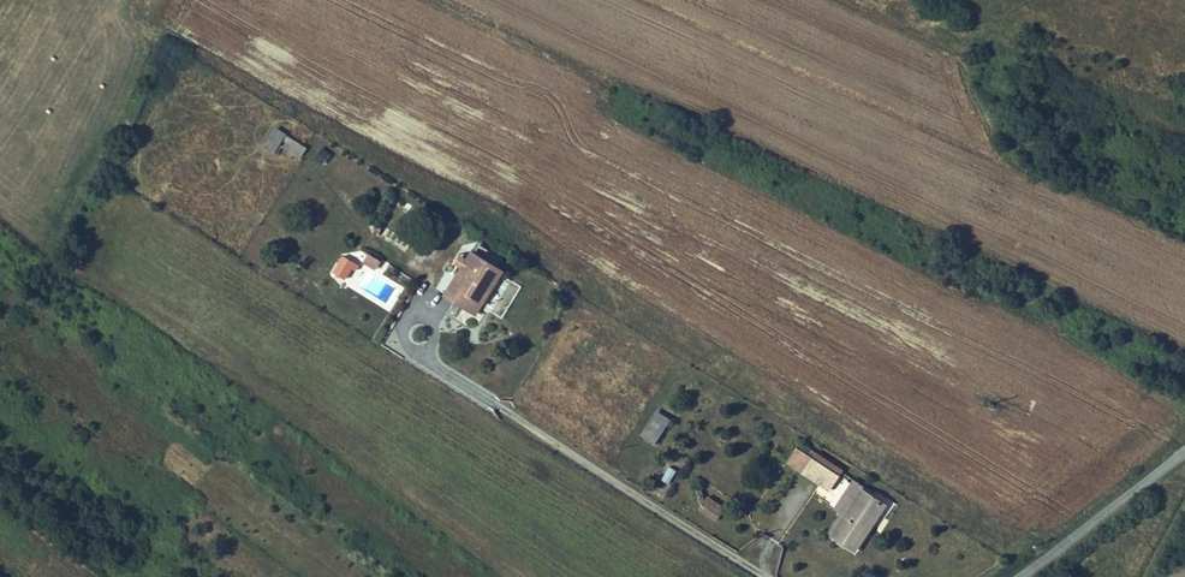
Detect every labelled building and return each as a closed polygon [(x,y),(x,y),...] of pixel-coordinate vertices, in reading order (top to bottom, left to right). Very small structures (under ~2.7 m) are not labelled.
[(285,135),(283,134),(276,144),(278,145),(285,135)] [(285,135),(278,145),(290,152),(299,158),(304,148),(285,135)] [(278,145),(276,144),(271,152),(285,160),(290,152),(278,145)] [(312,153),(304,148),(299,158),(305,162),(312,153)] [(323,165),(330,154),(321,148),(314,159),(323,165)] [(420,215),(415,222),(426,228),(430,220),(420,215)] [(381,233),(376,230),(372,237),(377,241),(381,233)] [(478,249),(473,257),(493,269),(498,260),(478,249)] [(362,265),(376,270),(381,260),(366,254),(362,265)] [(473,257),(467,268),(476,273),(498,287),(505,277),(493,269),(473,257)] [(356,265),(344,258),(335,274),(346,281),(356,265)] [(467,268),(458,282),(467,288),(489,302),(498,287),(476,273),(467,268)] [(398,291),(368,273),(359,288),(389,306),(398,291)] [(467,288),(458,282),(447,300),(477,320),(489,302),(467,288)] [(657,411),(643,433),(652,439),(666,417),(657,411)] [(805,452),(796,466),(820,481),(831,488),(840,473),(805,452)] [(665,466),(659,481),(669,485),(675,470),(665,466)] [(820,481),(796,466),(794,468),(829,490),(831,488),(820,481)] [(856,479),(845,496),(855,503),(863,489),(866,485),(856,479)] [(863,489),(855,503),(880,518),(889,505),(863,489)] [(723,506),(706,495),(698,510),(715,520),(723,506)] [(845,496),(836,510),(846,516),(855,503),(845,496)] [(855,503),(846,516),(871,532),(880,518),(855,503)] [(871,532),(846,516),(832,537),(856,554),(871,532)]
